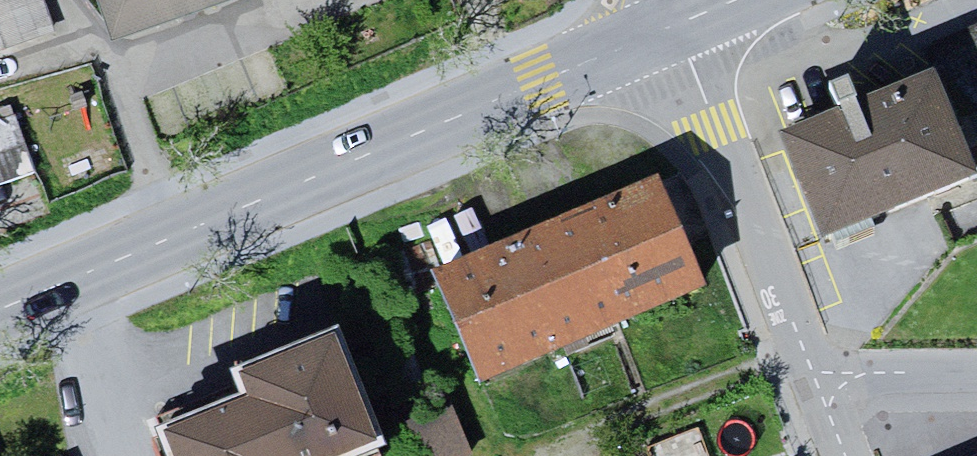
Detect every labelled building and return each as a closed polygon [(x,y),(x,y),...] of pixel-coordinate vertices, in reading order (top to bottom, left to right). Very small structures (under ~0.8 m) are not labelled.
[(56,32),(45,0),(0,0),(0,54),(56,32)] [(920,45),(954,124),(976,116),(976,24),(920,45)] [(922,84),(770,145),(811,249),(964,188),(922,84)] [(666,180),(435,278),(482,391),(714,293),(666,180)] [(164,435),(172,455),(395,455),(351,344),(247,384),(249,402),(164,435)]
